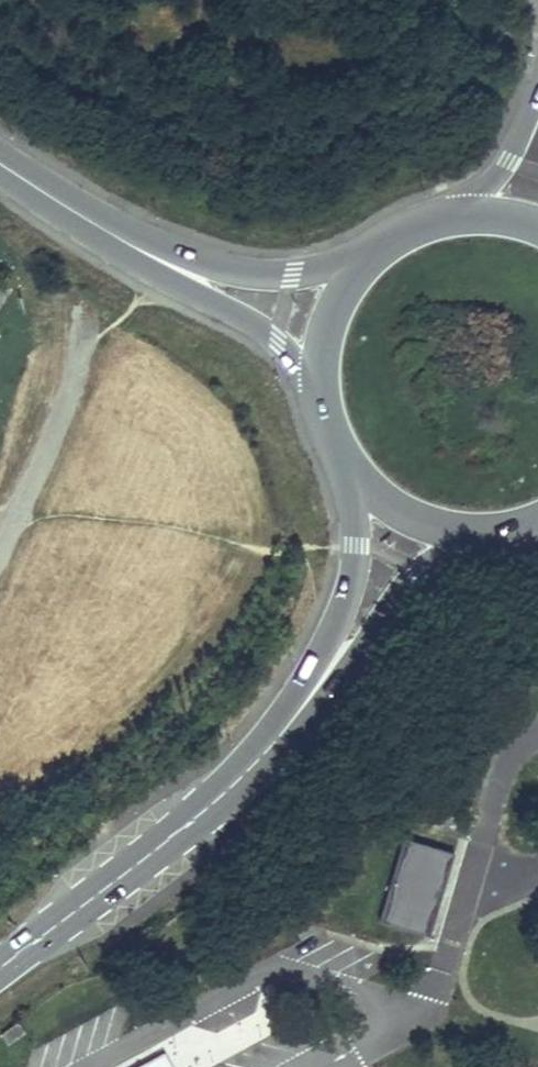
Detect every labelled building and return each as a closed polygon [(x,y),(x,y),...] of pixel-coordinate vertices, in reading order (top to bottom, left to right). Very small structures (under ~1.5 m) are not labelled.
[(403,839),(382,920),(432,933),(453,852),(403,839)] [(145,1066),(173,1066),(166,1055),(145,1066)]
